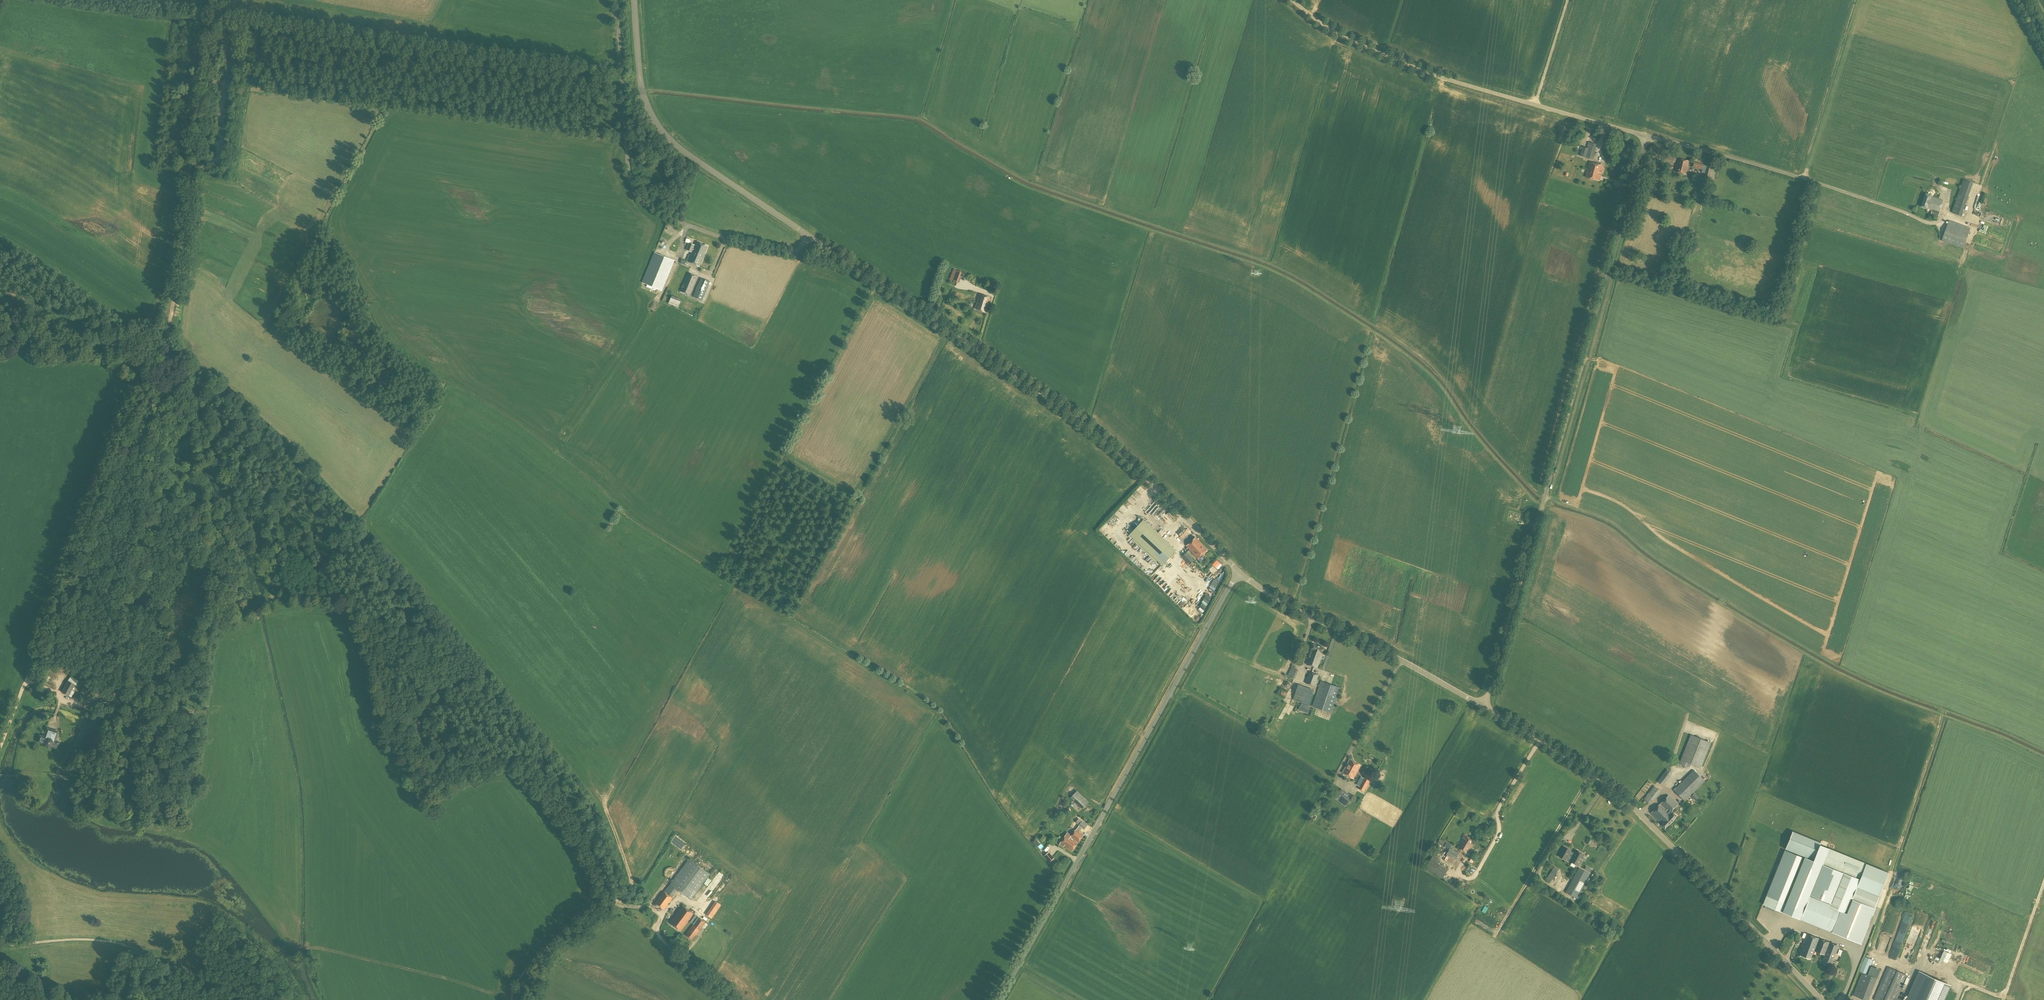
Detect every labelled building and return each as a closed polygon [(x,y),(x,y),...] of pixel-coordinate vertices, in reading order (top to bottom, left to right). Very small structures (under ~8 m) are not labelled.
[(1592,160),(1596,145),(1588,143),(1587,149),(1582,148),(1579,157),(1592,160)] [(1675,163),(1676,159),(1674,158),(1675,157),(1666,155),(1664,161),(1673,163),(1673,162),(1675,163)] [(1686,174),(1689,161),(1678,159),(1674,171),(1686,174)] [(1712,184),(1716,168),(1694,162),(1692,167),(1702,170),(1701,173),(1705,174),(1703,179),(1705,179),(1704,183),(1712,184)] [(1587,170),(1599,173),(1601,166),(1589,163),(1587,170)] [(1599,173),(1587,170),(1585,177),(1599,181),(1601,174),(1599,173)] [(1938,216),(1943,201),(1931,197),(1932,196),(1926,193),(1921,207),(1927,209),(1928,208),(1933,210),(1931,214),(1938,216)] [(1968,197),(1958,194),(1952,213),(1962,216),(1968,197)] [(1964,249),(1971,228),(1949,220),(1942,241),(1944,242),(1946,243),(1964,249)] [(707,246),(696,241),(695,245),(689,243),(686,250),(691,252),(687,262),(699,266),(705,252),(707,246)] [(662,291),(675,261),(654,252),(642,282),(662,291)] [(958,282),(961,272),(953,269),(949,279),(958,282)] [(690,295),(697,277),(688,272),(680,291),(690,295)] [(702,300),(710,282),(701,278),(693,296),(702,300)] [(985,312),(989,297),(979,294),(974,309),(985,312)] [(1139,537),(1132,531),(1129,535),(1136,541),(1139,537)] [(1198,558),(1207,549),(1196,537),(1186,546),(1198,558)] [(1177,550),(1166,540),(1152,555),(1159,562),(1163,565),(1177,550)] [(1189,564),(1194,560),(1187,552),(1182,557),(1189,564)] [(1215,578),(1209,589),(1215,592),(1221,581),(1215,578)] [(1204,602),(1199,608),(1203,611),(1214,598),(1208,593),(1202,601),(1204,602)] [(1312,666),(1319,646),(1313,644),(1306,664),(1312,666)] [(1319,646),(1312,666),(1317,668),(1324,648),(1319,646)] [(1294,680),(1298,670),(1295,669),(1297,666),(1292,664),(1291,667),(1292,667),(1287,676),(1294,680)] [(1319,675),(1309,672),(1307,678),(1305,677),(1304,679),(1306,680),(1305,683),(1315,686),(1319,675)] [(61,692),(69,696),(75,684),(68,680),(61,692)] [(1333,713),(1341,688),(1321,681),(1312,706),(1333,713)] [(1313,691),(1314,690),(1298,684),(1293,699),(1308,705),(1312,693),(1313,691)] [(88,697),(92,689),(84,685),(80,693),(88,697)] [(1298,705),(1296,709),(1297,710),(1296,711),(1307,716),(1309,710),(1298,705)] [(55,740),(58,732),(47,728),(44,736),(40,735),(38,742),(43,743),(44,747),(49,748),(52,747),(57,749),(59,742),(55,740)] [(1701,768),(1711,743),(1706,741),(1691,734),(1679,764),(1689,768),(1691,764),(1701,768)] [(1353,778),(1360,765),(1350,759),(1342,772),(1353,778)] [(1662,785),(1670,776),(1669,775),(1671,772),(1667,769),(1657,781),(1662,785)] [(1685,801),(1705,781),(1694,770),(1673,790),(1685,801)] [(1364,792),(1372,776),(1366,773),(1358,788),(1364,792)] [(1653,801),(1661,791),(1654,786),(1644,799),(1650,804),(1652,800),(1653,801)] [(1345,807),(1353,797),(1342,789),(1334,799),(1345,807)] [(1083,808),(1089,802),(1077,790),(1071,797),(1083,808)] [(1660,804),(1674,819),(1677,816),(1671,811),(1678,804),(1669,795),(1660,804)] [(1665,828),(1674,819),(1660,804),(1651,813),(1662,824),(1661,825),(1665,828)] [(1080,817),(1077,821),(1085,828),(1089,825),(1080,817)] [(1071,838),(1078,843),(1083,835),(1080,832),(1083,828),(1080,826),(1077,830),(1075,829),(1071,835),(1067,833),(1063,839),(1067,842),(1067,841),(1068,842),(1071,838)] [(1803,856),(1813,860),(1819,845),(1820,842),(1792,831),(1785,849),(1803,856)] [(1467,841),(1469,837),(1464,834),(1462,838),(1463,838),(1457,848),(1466,852),(1467,851),(1466,851),(1468,846),(1466,845),(1468,842),(1467,841)] [(1042,841),(1046,845),(1050,840),(1046,837),(1042,841)] [(1467,851),(1466,852),(1468,854),(1475,841),(1469,837),(1467,841),(1468,842),(1466,845),(1468,846),(1466,851),(1467,851)] [(1072,851),(1078,843),(1071,838),(1068,842),(1067,841),(1067,842),(1063,839),(1059,844),(1072,851)] [(1446,862),(1452,865),(1459,853),(1450,848),(1451,845),(1446,842),(1444,846),(1449,849),(1446,854),(1449,856),(1446,862)] [(1785,850),(1763,904),(1782,912),(1799,919),(1799,916),(1800,914),(1802,914),(1809,898),(1809,896),(1810,895),(1813,886),(1820,870),(1823,863),(1824,860),(1825,859),(1829,848),(1819,845),(1813,860),(1803,856),(1802,857),(1785,850)] [(1574,854),(1569,851),(1570,850),(1564,847),(1559,856),(1565,859),(1566,857),(1570,860),(1570,861),(1578,865),(1579,863),(1580,864),(1582,860),(1581,859),(1584,854),(1576,850),(1574,854)] [(1888,872),(1829,848),(1825,859),(1824,860),(1823,863),(1820,870),(1813,886),(1810,895),(1809,896),(1809,898),(1802,914),(1800,914),(1799,916),(1799,919),(1861,944),(1869,925),(1868,924),(1872,914),(1873,914),(1875,908),(1874,908),(1888,872)] [(1054,858),(1049,852),(1044,855),(1050,862),(1054,858)] [(691,900),(710,874),(689,858),(664,892),(663,891),(654,903),(664,910),(673,898),(672,897),(678,890),(683,893),(686,896),(691,900)] [(1549,882),(1554,875),(1558,869),(1554,867),(1551,872),(1546,879),(1549,882)] [(1576,898),(1589,873),(1579,868),(1566,892),(1576,898)] [(711,918),(721,905),(715,901),(706,914),(711,918)] [(690,922),(695,915),(682,905),(670,922),(681,931),(688,921),(690,922)] [(692,939),(699,930),(705,922),(695,915),(690,922),(693,924),(686,934),(692,939)] [(1813,950),(1817,938),(1807,933),(1802,947),(1803,948),(1800,955),(1810,958),(1813,950)] [(1825,955),(1830,942),(1817,938),(1813,950),(1825,955)] [(1830,942),(1825,955),(1823,960),(1831,964),(1833,958),(1834,958),(1839,946),(1830,942)] [(1946,949),(1941,958),(1949,962),(1953,953),(1946,949)] [(1897,998),(1908,975),(1888,967),(1873,999),(1874,999),(1901,999),(1897,998)] [(1951,985),(1919,971),(1906,999),(1945,999),(1951,985)] [(1877,978),(1862,972),(1853,996),(1864,999),(1869,999),(1877,978)]
